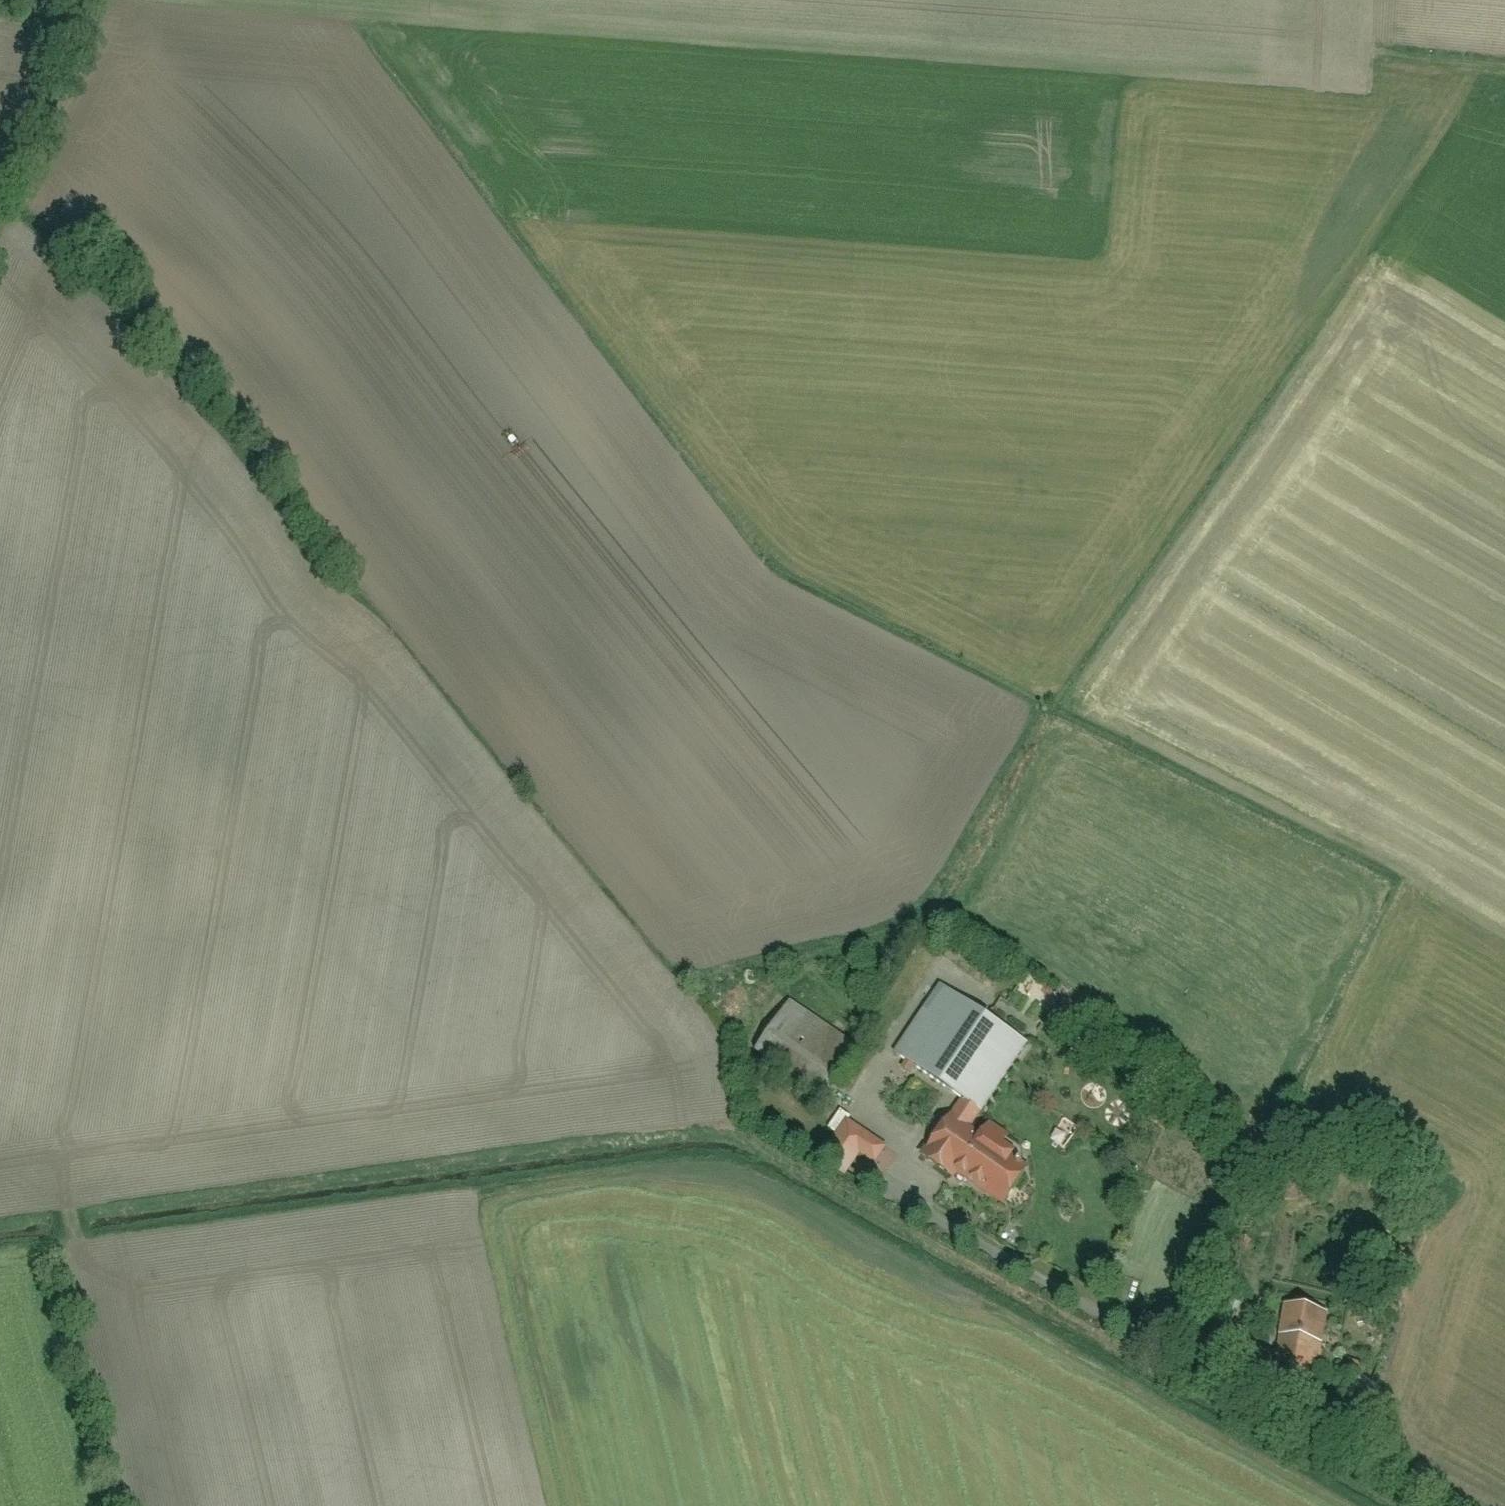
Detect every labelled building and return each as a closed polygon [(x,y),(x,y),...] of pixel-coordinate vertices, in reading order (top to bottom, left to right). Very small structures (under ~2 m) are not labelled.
[(1022,1041),(938,987),(895,1053),(960,1095),(926,1148),(995,1193),(1017,1159),(967,1127),(1022,1041)] [(793,1006),(764,1048),(831,1094),(860,1051),(793,1006)] [(844,1104),(815,1159),(841,1172),(851,1153),(874,1165),(892,1130),(844,1104)] [(1317,1311),(1286,1306),(1276,1366),(1307,1371),(1317,1311)]
